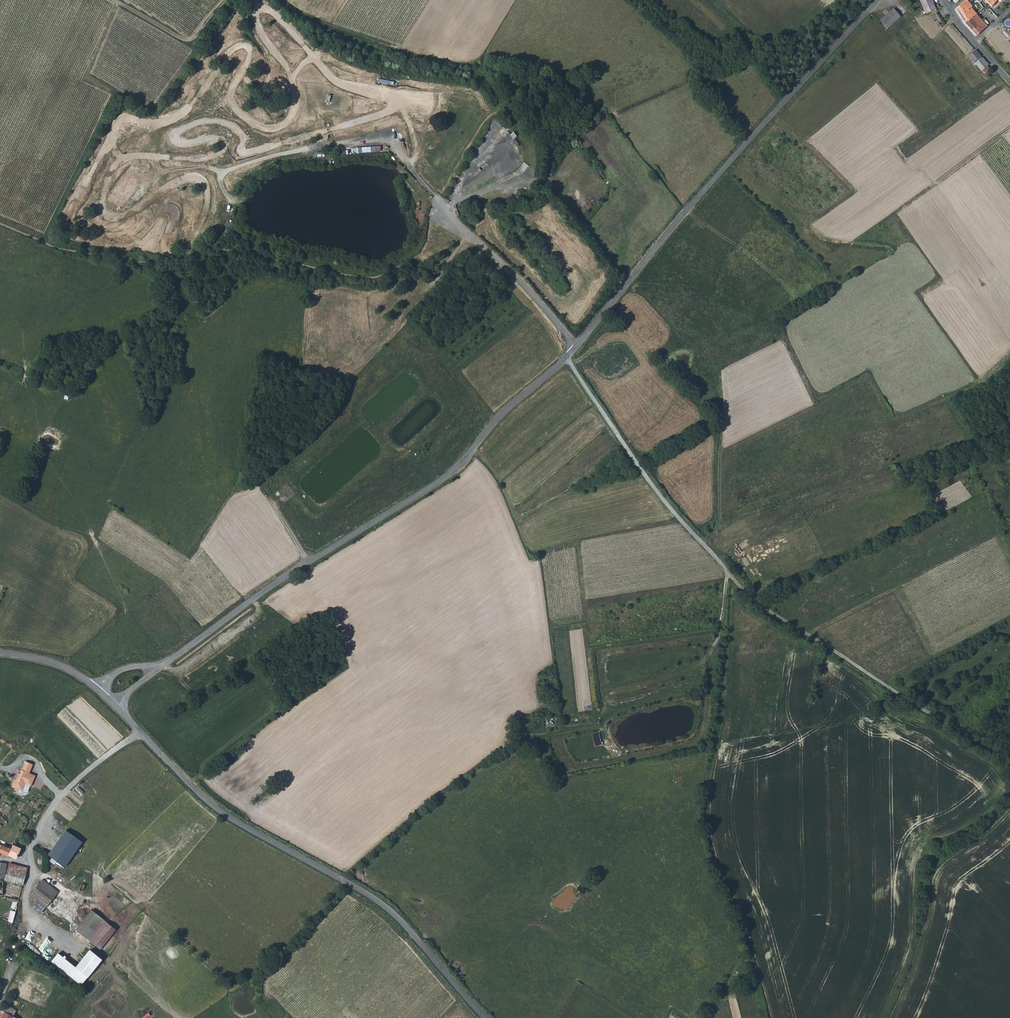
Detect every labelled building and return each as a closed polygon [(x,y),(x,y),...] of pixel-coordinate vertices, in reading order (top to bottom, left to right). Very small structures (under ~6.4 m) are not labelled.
[(931,0),(920,0),(925,13),(935,8),(931,0)] [(956,8),(962,18),(965,23),(976,13),(971,8),(972,6),(967,0),(964,0),(956,8)] [(894,8),(880,21),(887,29),(901,16),(894,8)] [(976,13),(965,23),(970,28),(976,35),(987,25),(976,13)] [(974,63),(981,56),(976,50),(968,57),(974,63)] [(981,70),(989,64),(982,57),(975,64),(981,70)] [(496,135),(496,145),(514,146),(515,136),(496,135)] [(356,148),(356,153),(381,151),(381,145),(356,148)] [(600,733),(593,735),(596,746),(603,744),(600,733)] [(32,786),(36,776),(30,773),(34,764),(26,761),(19,779),(15,780),(12,787),(23,791),(26,784),(32,786)] [(50,856),(67,868),(75,856),(84,843),(67,831),(50,856)] [(9,855),(12,847),(10,846),(9,848),(2,845),(1,845),(0,845),(0,853),(9,856),(9,855)] [(13,845),(12,847),(9,855),(16,858),(21,849),(13,845)] [(5,880),(23,884),(27,868),(9,863),(5,880)] [(41,913),(58,892),(43,879),(30,895),(36,899),(32,905),(41,913)] [(78,929),(101,950),(117,931),(93,910),(78,929)] [(58,952),(52,960),(82,984),(103,959),(90,949),(76,967),(58,952)] [(14,1017),(18,1010),(10,1007),(6,1004),(0,1015),(0,1017),(14,1017)]
